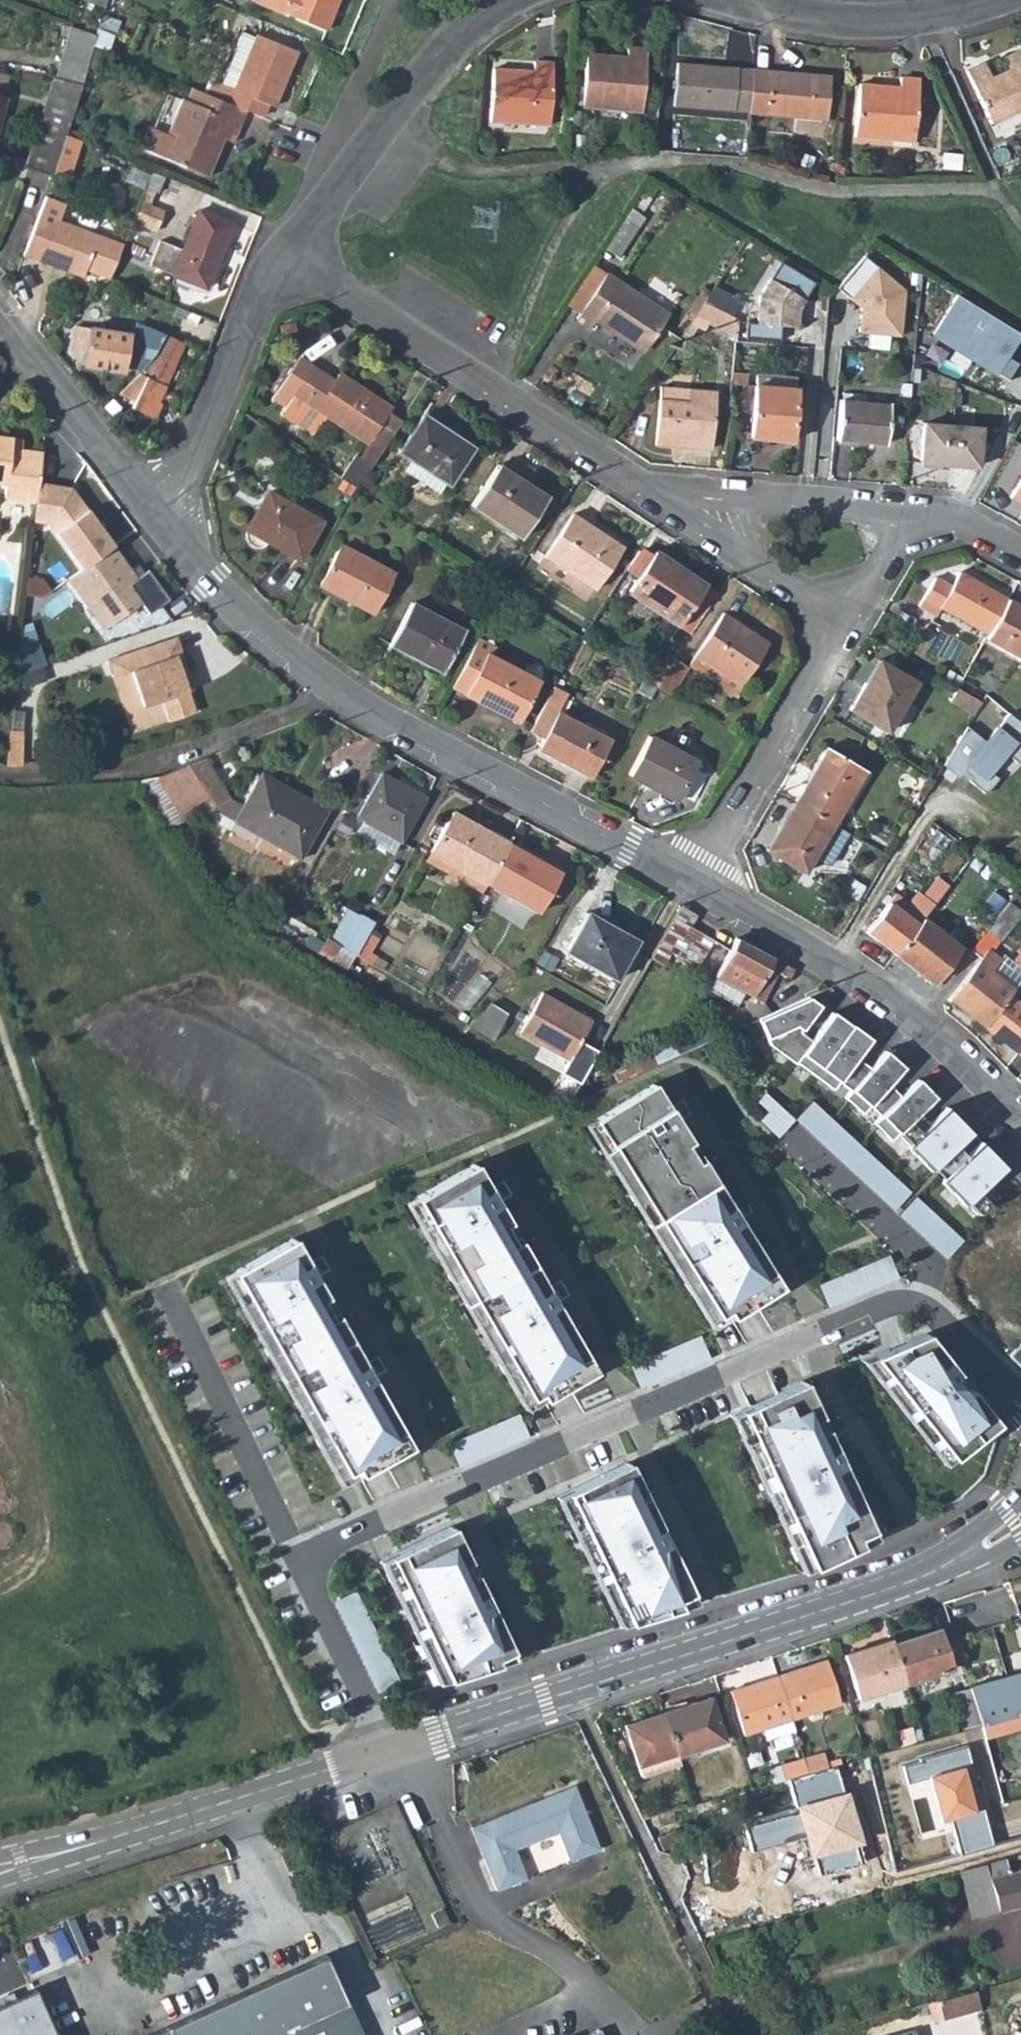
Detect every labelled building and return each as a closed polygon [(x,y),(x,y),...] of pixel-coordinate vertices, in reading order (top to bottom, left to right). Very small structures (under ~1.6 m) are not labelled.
[(107,13),(111,0),(83,0),(82,3),(107,13)] [(345,0),(259,0),(258,2),(332,31),(345,0)] [(216,79),(210,94),(249,110),(264,116),(269,103),(276,106),(299,51),(247,29),(225,83),(216,79)] [(83,89),(100,40),(76,32),(60,84),(83,89)] [(588,50),(583,102),(642,106),(648,44),(629,42),(627,54),(588,50)] [(993,121),(1020,107),(1020,109),(1020,49),(1006,57),(1011,67),(992,75),(985,61),(968,68),(993,121)] [(499,62),(493,113),(553,119),(559,58),(541,57),(540,66),(499,62)] [(739,110),(751,111),(754,68),(676,61),(673,105),(739,110)] [(833,76),(754,68),(751,111),(829,119),(833,76)] [(7,103),(2,102),(9,82),(0,79),(0,125),(7,103)] [(864,84),(860,135),(919,141),(925,81),(905,79),(904,89),(864,84)] [(57,166),(83,89),(60,84),(56,83),(28,168),(54,176),(57,166)] [(235,143),(249,110),(210,94),(196,88),(191,101),(185,99),(170,132),(154,126),(145,147),(210,175),(226,139),(235,143)] [(57,166),(61,167),(73,135),(86,90),(83,89),(57,166)] [(739,110),(735,156),(747,157),(751,111),(739,110)] [(73,170),(84,140),(73,135),(61,167),(73,170)] [(164,193),(171,177),(156,170),(149,187),(158,191),(164,193)] [(641,213),(660,182),(650,176),(630,206),(641,213)] [(153,204),(158,191),(149,187),(144,201),(153,204)] [(70,200),(50,192),(26,251),(85,276),(87,271),(112,280),(113,278),(127,244),(63,218),(70,200)] [(169,210),(153,204),(144,201),(136,222),(161,232),(169,210)] [(161,240),(150,266),(207,290),(234,226),(200,211),(183,250),(161,240)] [(626,217),(606,249),(619,257),(639,225),(626,217)] [(862,339),(905,341),(910,292),(864,257),(838,288),(864,311),(862,339)] [(668,314),(592,265),(566,305),(580,314),(577,320),(588,328),(593,322),(610,333),(613,329),(644,349),(668,314)] [(752,323),(751,338),(783,340),(784,306),(793,293),(807,299),(816,285),(784,266),(763,298),(762,325),(752,323)] [(745,304),(713,285),(703,300),(737,318),(745,304)] [(934,338),(1000,378),(1020,346),(1020,336),(961,298),(934,338)] [(693,315),(735,334),(737,318),(703,300),(693,315)] [(133,321),(131,336),(127,364),(146,367),(157,357),(162,342),(164,325),(133,321)] [(78,329),(75,352),(85,353),(84,366),(126,372),(127,364),(131,336),(78,329)] [(160,403),(185,343),(167,336),(157,359),(121,393),(137,402),(134,409),(156,419),(163,404),(160,403)] [(296,356),(271,395),(286,404),(280,414),(294,422),(307,402),(368,442),(376,431),(391,408),(339,373),(332,383),(321,377),(323,373),(296,356)] [(756,375),(755,384),(793,388),(795,378),(756,375)] [(755,384),(750,436),(790,439),(793,388),(755,384)] [(660,388),(655,441),(709,446),(714,391),(660,388)] [(840,399),(836,438),(887,443),(890,404),(840,399)] [(376,431),(388,440),(404,417),(391,408),(376,431)] [(424,414),(399,453),(409,460),(446,483),(448,484),(473,448),(424,414)] [(922,423),(919,462),(977,467),(980,429),(922,423)] [(0,433),(0,481),(1,481),(0,490),(0,491),(24,493),(29,445),(14,445),(15,434),(0,433)] [(37,446),(29,445),(24,493),(33,494),(35,474),(37,446)] [(354,453),(351,460),(343,472),(339,478),(356,488),(372,464),(354,453)] [(344,456),(336,468),(343,472),(351,460),(344,456)] [(439,493),(446,483),(409,460),(402,469),(439,493)] [(497,466),(469,508),(519,539),(546,497),(497,466)] [(1010,494),(1020,501),(1020,473),(1010,494)] [(67,479),(35,474),(33,494),(31,513),(45,515),(86,573),(121,550),(67,479)] [(268,490),(246,527),(298,559),(321,522),(268,490)] [(430,508),(420,523),(429,527),(438,513),(430,508)] [(574,514),(545,557),(594,589),(624,546),(574,514)] [(342,543),(320,582),(372,610),(394,571),(342,543)] [(141,582),(121,550),(86,573),(71,582),(106,632),(145,608),(154,615),(172,601),(152,575),(141,582)] [(718,593),(706,585),(656,552),(650,561),(637,552),(629,564),(642,573),(629,593),(690,635),(718,593)] [(939,606),(987,633),(1007,597),(958,571),(950,585),(935,576),(919,605),(934,614),(939,606)] [(1007,597),(987,633),(984,638),(1020,657),(1020,605),(1007,597)] [(412,602),(389,644),(441,672),(463,632),(412,602)] [(722,615),(695,655),(741,686),(767,645),(722,615)] [(174,634),(144,646),(151,663),(181,651),(174,634)] [(487,639),(480,635),(451,687),(517,722),(544,674),(543,665),(527,668),(524,672),(492,654),(497,645),(494,644),(491,637),(487,639)] [(47,665),(42,646),(23,650),(20,676),(47,665)] [(112,678),(131,671),(144,704),(160,698),(169,718),(197,708),(189,688),(182,670),(188,667),(181,651),(151,663),(144,646),(105,662),(112,678)] [(735,695),(741,686),(695,655),(689,667),(735,695)] [(689,667),(676,657),(656,686),(672,695),(689,667)] [(879,658),(849,708),(888,730),(917,681),(879,658)] [(195,685),(188,667),(182,670),(189,688),(195,685)] [(638,689),(650,697),(656,686),(644,678),(638,689)] [(567,696),(553,687),(530,730),(543,737),(538,747),(590,775),(611,738),(558,711),(567,696)] [(1020,768),(1020,724),(1007,712),(986,740),(1002,752),(1020,768)] [(9,725),(6,760),(23,761),(25,727),(9,725)] [(1002,752),(986,740),(984,744),(963,727),(940,767),(955,778),(960,772),(967,778),(965,781),(983,794),(995,779),(986,772),(1002,752)] [(649,736),(630,772),(677,797),(697,761),(649,736)] [(827,748),(796,800),(800,803),(834,823),(865,771),(827,748)] [(226,800),(200,760),(163,772),(140,774),(176,828),(206,814),(295,864),(326,812),(260,777),(240,810),(226,800)] [(427,799),(384,776),(361,818),(403,841),(427,799)] [(804,871),(834,823),(800,803),(771,852),(804,871)] [(431,858),(482,884),(483,882),(504,846),(453,818),(431,858)] [(559,876),(504,846),(483,882),(539,913),(559,876)] [(424,871),(474,897),(482,884),(431,858),(424,871)] [(846,880),(840,891),(855,900),(862,889),(846,880)] [(885,940),(894,953),(922,917),(942,892),(931,884),(922,895),(915,890),(906,901),(894,893),(869,926),(865,932),(878,941),(885,940)] [(1008,900),(971,949),(980,956),(948,997),(984,1025),(1008,995),(1020,978),(1020,949),(1011,962),(1002,955),(999,959),(990,950),(1020,909),(1008,900)] [(658,948),(718,979),(735,948),(740,940),(715,927),(708,939),(689,927),(697,918),(681,910),(658,948)] [(634,946),(586,916),(563,952),(609,983),(634,946)] [(358,917),(340,950),(355,959),(367,936),(373,926),(358,917)] [(960,946),(922,917),(894,953),(931,982),(960,946)] [(377,942),(367,936),(355,959),(364,965),(377,942)] [(789,978),(797,970),(740,940),(735,948),(718,979),(743,991),(763,1001),(781,974),(789,978)] [(735,1008),(743,991),(718,979),(710,994),(735,1008)] [(594,1022),(544,995),(523,1033),(573,1061),(583,1042),(594,1022)] [(809,995),(756,1018),(759,1029),(763,1042),(790,1062),(807,1040),(798,1033),(820,1004),(809,995)] [(1008,995),(984,1025),(1020,1053),(1020,1052),(1020,1006),(1008,995)] [(488,1010),(467,1028),(490,1042),(501,1021),(488,1010)] [(830,1010),(807,1040),(790,1062),(829,1087),(834,1078),(838,1080),(854,1057),(869,1037),(830,1010)] [(573,1061),(564,1075),(585,1085),(603,1052),(583,1042),(573,1061)] [(867,1067),(854,1057),(838,1080),(846,1089),(842,1095),(862,1111),(868,1105),(886,1085),(903,1066),(884,1050),(867,1067)] [(657,1080),(593,1124),(715,1324),(784,1287),(657,1080)] [(898,1097),(886,1085),(868,1105),(876,1113),(868,1119),(888,1141),(897,1133),(910,1120),(935,1098),(918,1080),(898,1097)] [(815,1097),(797,1117),(897,1208),(912,1191),(815,1097)] [(922,1134),(910,1120),(897,1133),(931,1173),(935,1168),(958,1146),(973,1131),(948,1108),(922,1134)] [(967,1158),(958,1146),(935,1168),(941,1177),(938,1181),(967,1206),(1008,1167),(982,1143),(967,1158)] [(480,1164),(412,1204),(530,1410),(599,1370),(480,1164)] [(919,1194),(901,1212),(949,1256),(965,1239),(919,1194)] [(297,1237),(228,1278),(344,1485),(416,1448),(297,1237)] [(891,1253),(820,1282),(830,1305),(900,1276),(891,1253)] [(701,1334),(632,1363),(642,1385),(713,1356),(701,1334)] [(932,1337),(872,1363),(950,1467),(1005,1427),(932,1337)] [(810,1385),(737,1416),(807,1573),(880,1539),(810,1385)] [(521,1412),(451,1440),(462,1464),(531,1434),(521,1412)] [(631,1465),(563,1499),(623,1625),(699,1601),(631,1465)] [(475,1565),(458,1527),(387,1563),(444,1681),(517,1657),(475,1565)] [(1020,1602),(1020,1579),(1007,1583),(1012,1604),(1020,1602)] [(336,1598),(378,1689),(400,1679),(358,1588),(336,1598)] [(960,1635),(971,1667),(1020,1651),(1020,1646),(1014,1619),(960,1635)] [(939,1630),(892,1646),(904,1684),(952,1669),(939,1630)] [(856,1700),(904,1684),(892,1646),(890,1640),(842,1656),(856,1700)] [(824,1663),(775,1678),(789,1721),(804,1717),(808,1722),(817,1719),(818,1712),(837,1705),(824,1663)] [(969,1689),(980,1728),(1020,1717),(1020,1676),(969,1689)] [(764,1742),(793,1733),(789,1721),(775,1678),(728,1694),(743,1736),(761,1731),(764,1742)] [(952,1694),(963,1733),(980,1728),(969,1689),(952,1694)] [(709,1700),(661,1716),(674,1756),(675,1758),(723,1742),(709,1700)] [(634,1769),(674,1756),(661,1716),(621,1729),(634,1769)] [(962,1855),(994,1845),(984,1810),(979,1811),(966,1768),(974,1764),(968,1747),(904,1765),(910,1784),(931,1779),(945,1824),(953,1822),(962,1855)] [(638,1782),(678,1768),(675,1758),(674,1756),(634,1769),(638,1782)] [(821,1756),(803,1761),(807,1775),(826,1770),(821,1756)] [(779,1768),(783,1781),(807,1775),(803,1761),(779,1768)] [(808,1837),(821,1875),(863,1863),(858,1848),(864,1846),(851,1791),(845,1794),(837,1770),(792,1784),(800,1812),(747,1829),(755,1852),(808,1837)] [(527,1803),(466,1827),(489,1890),(520,1878),(508,1848),(552,1832),(563,1862),(593,1851),(570,1787),(539,1799),(541,1803),(529,1808),(527,1803)] [(539,1799),(527,1803),(529,1808),(541,1803),(539,1799)] [(1003,1860),(957,1871),(971,1921),(1020,1907),(1020,1871),(1017,1872),(1017,1874),(1008,1878),(1003,1860)] [(434,1922),(428,1909),(417,1914),(423,1927),(434,1922)] [(416,1930),(423,1927),(417,1914),(411,1917),(416,1930)] [(150,2033),(151,2034),(357,2034),(349,2017),(356,2014),(336,1969),(253,2005),(247,1990),(150,2033)] [(33,1991),(0,2005),(0,2034),(54,2034),(33,1991)] [(978,2009),(973,1993),(935,2004),(940,2021),(978,2009)]
